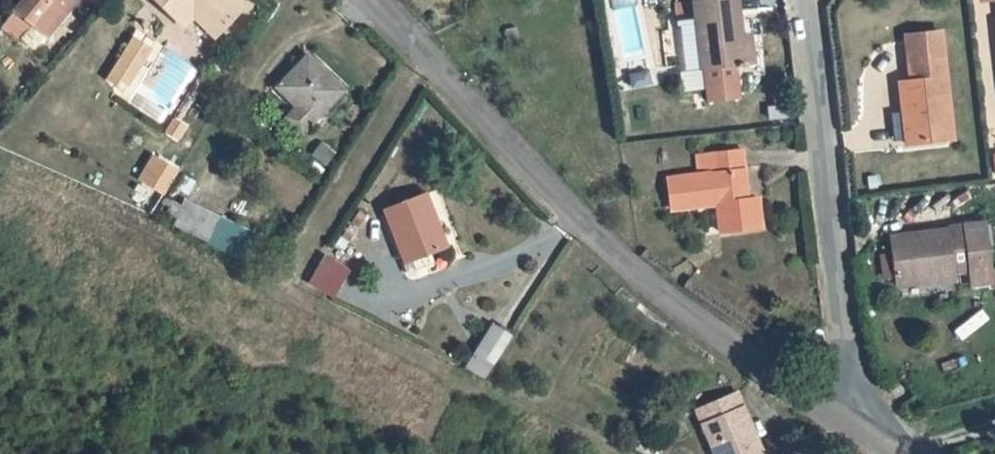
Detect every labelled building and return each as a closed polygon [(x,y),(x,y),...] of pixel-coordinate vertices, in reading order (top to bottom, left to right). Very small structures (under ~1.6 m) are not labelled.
[(99,0),(51,0),(31,23),(48,37),(65,16),(77,26),(99,0)] [(235,33),(247,31),(256,21),(258,7),(251,0),(166,0),(193,23),(207,8),(235,33)] [(231,49),(247,31),(235,33),(207,8),(193,23),(204,33),(208,29),(231,49)] [(60,47),(77,26),(65,16),(48,37),(60,47)] [(767,60),(758,61),(757,53),(753,18),(711,23),(724,125),(755,121),(751,87),(769,85),(767,60)] [(677,63),(692,63),(690,22),(675,23),(677,63)] [(106,78),(129,88),(148,45),(125,35),(106,78)] [(766,52),(757,53),(758,61),(767,60),(766,52)] [(926,171),(973,164),(958,55),(924,60),(930,104),(918,106),(926,171)] [(363,98),(330,65),(300,95),(335,128),(363,98)] [(704,212),(729,208),(730,220),(734,248),(776,243),(772,212),(762,214),(755,165),(724,169),(727,189),(681,195),(686,225),(706,223),(704,212)] [(206,205),(191,231),(264,271),(278,247),(206,205)] [(466,256),(447,207),(406,221),(424,271),(466,256)] [(706,223),(730,220),(729,208),(704,212),(706,223)] [(970,253),(971,255),(915,263),(921,313),(978,306),(976,298),(994,296),(994,249),(970,253)] [(330,298),(348,267),(321,252),(303,283),(330,298)] [(978,306),(994,304),(994,296),(976,298),(978,306)] [(462,365),(482,377),(510,333),(491,321),(462,365)] [(530,345),(515,335),(486,377),(501,387),(530,345)] [(818,363),(816,348),(810,349),(812,364),(818,363)] [(714,419),(727,453),(774,453),(754,403),(714,419)]
